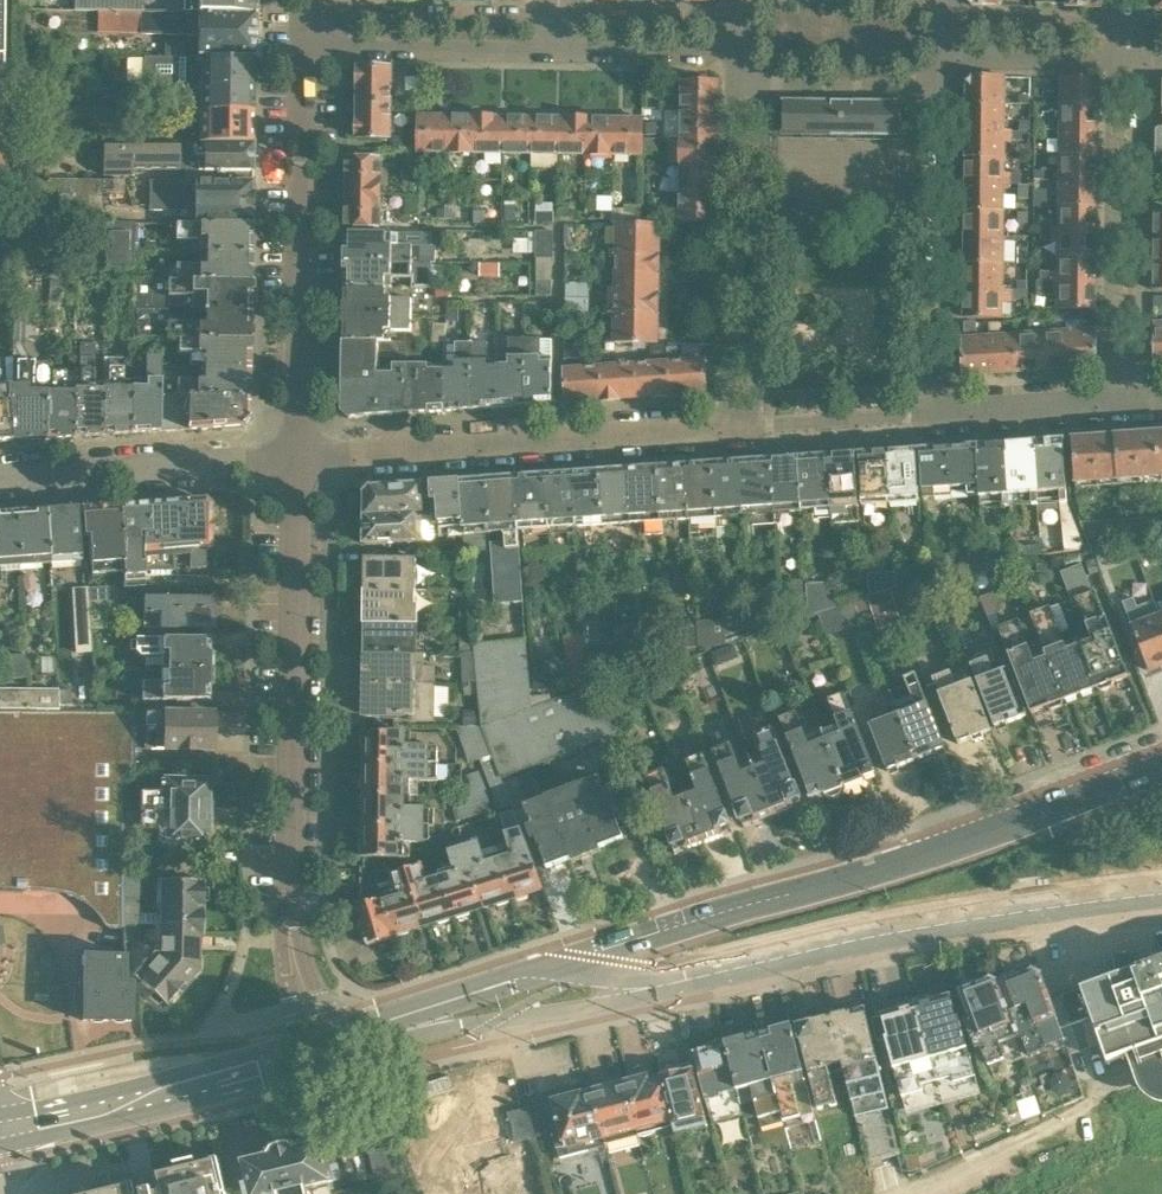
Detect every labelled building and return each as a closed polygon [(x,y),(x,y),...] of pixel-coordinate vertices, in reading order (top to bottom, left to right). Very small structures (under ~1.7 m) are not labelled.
[(255,0),(74,0),(74,10),(99,11),(99,10),(254,12),(255,0)] [(197,34),(197,57),(254,58),(254,12),(99,10),(99,11),(98,31),(197,34)] [(164,42),(164,57),(183,57),(183,42),(164,42)] [(253,85),(254,58),(197,57),(183,57),(164,57),(143,57),(142,83),(200,84),(253,85)] [(358,101),(392,102),(392,98),(392,89),(392,67),(359,66),(358,101)] [(966,81),(966,104),(1006,104),(1006,76),(971,76),(966,81)] [(1059,77),(1059,102),(1099,103),(1099,78),(1059,77)] [(682,108),(719,108),(719,81),(682,81),(682,108)] [(253,111),(253,85),(200,84),(200,109),(253,111)] [(832,102),(784,101),(783,132),(831,133),(831,135),(853,135),(853,134),(901,134),(902,103),(854,102),(854,101),(832,100),(832,102)] [(392,107),(392,102),(358,101),(358,137),(391,137),(392,115),(392,107)] [(1099,128),(1099,103),(1059,102),(1059,127),(1099,128)] [(1006,131),(1006,104),(966,104),(966,130),(1006,131)] [(718,136),(719,108),(682,108),(681,136),(718,136)] [(252,143),(253,111),(200,109),(199,142),(252,143)] [(419,152),(446,152),(447,115),(420,115),(419,128),(419,148),(419,152)] [(476,115),(447,115),(446,152),(475,152),(476,115)] [(475,152),(504,153),(505,116),(476,115),(475,152)] [(531,116),(505,116),(504,153),(531,153),(531,116)] [(531,153),(559,154),(559,117),(531,116),(531,153)] [(589,117),(559,117),(559,154),(588,154),(589,117)] [(588,154),(613,154),(614,118),(589,117),(588,154)] [(643,118),(614,118),(613,154),(643,155),(643,135),(643,118)] [(643,118),(643,135),(654,136),(655,118),(643,118)] [(1019,131),(1019,132),(1022,132),(1030,132),(1030,122),(1019,122),(1019,131)] [(1044,127),(1035,127),(1035,135),(1044,135),(1044,127)] [(1099,153),(1099,128),(1059,127),(1058,153),(1099,153)] [(419,148),(419,128),(402,129),(402,136),(395,136),(395,148),(419,148)] [(965,157),(1005,157),(1006,142),(1013,142),(1013,140),(1022,141),(1022,132),(1019,132),(1019,131),(1006,131),(966,130),(965,157)] [(643,135),(643,155),(642,159),(656,160),(656,136),(654,136),(643,135)] [(718,164),(718,136),(681,136),(681,164),(718,164)] [(17,178),(35,178),(36,141),(17,141),(17,178)] [(130,168),(178,168),(178,142),(104,141),(104,154),(100,154),(100,167),(104,167),(104,174),(130,174),(130,168)] [(252,181),(252,143),(199,142),(178,142),(178,168),(183,168),(183,180),(252,181)] [(406,153),(405,163),(417,164),(418,153),(406,153)] [(1098,178),(1099,153),(1058,153),(1058,178),(1098,178)] [(1005,172),(1005,157),(965,157),(965,184),(1005,184),(1019,184),(1021,184),(1021,173),(1005,172)] [(347,193),(380,193),(381,158),(348,158),(347,193)] [(717,193),(718,164),(681,164),(680,192),(717,193)] [(648,167),(648,177),(660,177),(660,167),(648,167)] [(102,179),(35,178),(17,178),(16,221),(101,223),(102,179)] [(1098,206),(1098,178),(1058,178),(1058,206),(1098,206)] [(194,210),(194,221),(251,222),(252,181),(183,180),(149,179),(149,209),(194,210)] [(1005,212),(1005,184),(965,184),(965,211),(1005,212)] [(1029,184),(1021,184),(1019,184),(1019,195),(1019,199),(1029,199),(1029,195),(1029,184)] [(1034,189),(1034,206),(1047,205),(1047,189),(1034,189)] [(717,222),(717,193),(680,192),(680,221),(717,222)] [(380,229),(380,193),(347,193),(347,228),(380,229)] [(407,194),(406,214),(417,215),(417,195),(407,194)] [(553,212),(553,203),(535,203),(536,212),(535,212),(535,223),(554,223),(554,211),(553,212)] [(641,224),(641,218),(642,204),(624,204),(623,213),(612,212),(612,224),(617,224),(641,224)] [(559,214),(570,214),(570,205),(560,205),(559,214)] [(1097,230),(1098,206),(1058,206),(1057,229),(1097,230)] [(649,219),(660,220),(660,219),(661,209),(650,209),(649,219)] [(611,210),(598,211),(598,222),(611,221),(611,210)] [(438,221),(445,221),(446,211),(438,211),(438,221)] [(446,211),(445,221),(453,221),(454,211),(446,211)] [(517,211),(505,211),(505,224),(517,224),(517,211)] [(1004,237),(1005,212),(965,211),(964,236),(1004,237)] [(473,213),(473,225),(486,225),(486,213),(473,213)] [(1041,229),(1052,229),(1052,219),(1041,219),(1041,229)] [(193,251),(206,251),(251,252),(251,222),(194,221),(194,222),(176,222),(176,239),(193,239),(193,251)] [(133,267),(134,222),(107,222),(106,267),(133,267)] [(576,224),(565,224),(565,246),(576,246),(576,224)] [(616,254),(659,255),(660,225),(641,224),(617,224),(616,254)] [(1057,241),(1057,256),(1097,256),(1097,230),(1057,229),(1052,229),(1041,229),(1041,241),(1057,241)] [(537,230),(536,257),(553,257),(553,231),(537,230)] [(91,248),(91,231),(77,231),(77,248),(91,248)] [(347,232),(346,261),(422,262),(436,262),(437,245),(400,244),(400,234),(393,234),(393,233),(388,233),(347,232)] [(1004,263),(1004,237),(964,236),(964,263),(1004,263)] [(1154,263),(1161,263),(1161,237),(1154,237),(1154,263)] [(154,241),(144,241),(144,250),(155,249),(154,241)] [(1018,247),(1018,263),(1028,263),(1028,247),(1018,247)] [(250,281),(251,252),(206,251),(205,265),(199,265),(199,263),(175,263),(175,278),(168,278),(168,279),(250,281)] [(659,284),(659,255),(616,254),(616,283),(659,284)] [(576,256),(566,256),(566,264),(576,264),(576,256)] [(1097,282),(1097,256),(1057,256),(1057,270),(1041,271),(1041,282),(1097,282)] [(422,278),(422,262),(346,261),(346,286),(387,286),(387,277),(422,278)] [(1004,289),(1004,263),(964,263),(963,289),(1004,289)] [(1154,289),(1161,290),(1161,263),(1154,263),(1154,289)] [(499,264),(479,264),(479,278),(499,278),(499,264)] [(250,310),(250,281),(168,279),(133,278),(133,307),(250,310)] [(553,281),(536,281),(536,297),(553,297),(553,281)] [(1013,289),(1013,299),(1028,299),(1028,281),(1018,281),(1017,290),(1013,289)] [(49,298),(59,298),(60,282),(49,282),(49,298)] [(1097,282),(1041,282),(1037,282),(1036,295),(1056,295),(1056,308),(1096,308),(1097,282)] [(658,314),(659,284),(616,283),(615,313),(658,314)] [(386,298),(387,286),(346,286),(346,314),(412,314),(412,298),(386,298)] [(590,286),(568,286),(567,315),(589,315),(590,286)] [(448,296),(448,288),(436,288),(436,296),(448,296)] [(1004,289),(963,289),(963,317),(1004,318),(1004,301),(1013,301),(1013,299),(1013,289),(1004,289)] [(539,301),(524,302),(524,310),(539,310),(539,301)] [(249,340),(250,310),(133,307),(133,337),(178,338),(249,340)] [(458,309),(449,309),(449,321),(458,321),(458,309)] [(1066,321),(1067,328),(1070,369),(1095,367),(1096,326),(1077,327),(1077,321),(1077,312),(1064,312),(1064,313),(1064,321),(1066,321)] [(658,342),(658,314),(615,313),(615,342),(658,342)] [(412,331),(412,314),(346,314),(345,341),(386,341),(386,330),(412,331)] [(1040,315),(1030,316),(1031,323),(1041,322),(1040,315)] [(1161,361),(1161,319),(1153,320),(1153,333),(1152,362),(1161,361)] [(963,376),(992,374),(989,333),(977,334),(977,321),(964,321),(964,335),(963,335),(963,376)] [(992,374),(1018,372),(1016,331),(1001,332),(1001,322),(988,322),(989,333),(992,374)] [(433,325),(433,343),(444,344),(445,325),(433,325)] [(1044,370),(1070,369),(1067,328),(1041,330),(1044,370)] [(1018,372),(1044,370),(1041,330),(1016,331),(1018,372)] [(474,409),(499,407),(497,367),(488,367),(488,343),(487,343),(487,334),(471,334),(471,342),(474,409)] [(499,407),(527,406),(526,337),(524,337),(524,339),(510,339),(509,366),(498,365),(498,367),(497,367),(499,407)] [(527,337),(526,337),(527,406),(553,404),(553,339),(527,339),(527,337)] [(197,366),(197,367),(249,368),(249,340),(178,338),(177,352),(190,352),(190,366),(197,366)] [(391,342),(386,341),(345,341),(344,412),(350,417),(380,415),(380,369),(379,369),(380,356),(422,357),(422,341),(391,340),(391,342)] [(447,411),(474,409),(471,342),(470,343),(456,343),(456,342),(444,342),(445,365),(447,411)] [(72,437),(101,435),(103,382),(94,382),(94,369),(95,343),(80,343),(80,369),(79,389),(74,389),(74,392),(72,437)] [(567,402),(599,400),(597,367),(582,368),(581,345),(565,346),(565,367),(567,402)] [(679,347),(667,348),(667,359),(679,358),(679,347)] [(159,431),(160,394),(161,349),(146,349),(146,380),(132,380),(130,380),(129,433),(159,431)] [(103,382),(101,435),(129,433),(130,380),(123,380),(123,368),(124,368),(125,358),(104,358),(103,382)] [(704,360),(667,362),(671,396),(673,396),(673,395),(707,393),(704,360)] [(8,385),(7,361),(0,362),(0,442),(11,441),(8,385)] [(17,385),(8,385),(11,441),(45,438),(46,391),(32,391),(33,361),(17,361),(17,385)] [(653,397),(671,396),(667,362),(633,364),(636,397),(653,396),(653,397)] [(621,398),(636,397),(633,364),(597,367),(599,400),(601,400),(601,401),(621,399),(621,398)] [(395,414),(421,412),(420,390),(406,391),(406,365),(394,365),(394,368),(380,369),(380,415),(395,414)] [(421,412),(447,411),(445,365),(406,365),(406,391),(420,390),(421,412)] [(248,396),(249,368),(197,367),(197,379),(177,379),(177,394),(248,396)] [(46,387),(46,391),(45,438),(72,437),(74,392),(66,392),(66,372),(51,372),(51,387),(46,387)] [(248,396),(177,394),(160,394),(159,431),(241,425),(248,417),(248,396)] [(1119,479),(1161,476),(1158,434),(1116,437),(1119,479)] [(1076,482),(1119,479),(1116,437),(1073,440),(1076,482)] [(1063,440),(1034,442),(1038,493),(1060,492),(1061,503),(1067,502),(1066,491),(1063,440)] [(1039,504),(1038,493),(1034,442),(1006,444),(1010,495),(1032,494),(1032,504),(1039,504)] [(977,446),(980,496),(980,497),(1003,496),(1004,507),(1010,506),(1010,495),(1006,444),(977,446)] [(967,497),(980,496),(977,446),(966,446),(966,447),(949,448),(952,489),(967,488),(967,497)] [(935,490),(952,489),(949,448),(931,449),(920,450),(923,500),(936,499),(935,490)] [(888,452),(892,504),(920,503),(917,450),(888,452)] [(863,506),(892,504),(888,452),(860,454),(863,506)] [(827,456),(830,509),(831,523),(860,521),(856,454),(827,456)] [(830,509),(827,456),(799,458),(802,512),(802,510),(830,509)] [(774,514),(802,512),(799,458),(771,460),(774,514)] [(743,516),(774,514),(771,460),(739,462),(743,516)] [(739,462),(713,464),(716,517),(718,536),(740,535),(739,516),(743,516),(739,462)] [(690,519),(716,517),(713,464),(686,466),(690,519)] [(661,521),(690,519),(686,466),(658,468),(661,521)] [(631,523),(661,521),(658,468),(627,470),(631,523)] [(603,525),(631,523),(627,470),(599,472),(603,525)] [(574,527),(603,525),(599,472),(570,473),(574,527)] [(546,529),(574,527),(570,473),(542,475),(546,529)] [(519,531),(546,529),(542,475),(514,477),(518,531),(519,531)] [(486,479),(490,532),(504,531),(505,541),(491,542),(495,604),(524,601),(519,531),(518,531),(514,477),(486,479)] [(463,534),(490,532),(486,479),(460,481),(462,521),(463,532),(463,534)] [(460,481),(452,481),(454,507),(439,508),(438,494),(430,494),(429,483),(371,486),(365,493),(365,517),(418,514),(418,513),(423,513),(423,517),(438,516),(439,523),(440,523),(440,528),(442,528),(442,533),(463,532),(462,521),(460,481)] [(454,507),(452,481),(429,483),(430,494),(438,494),(439,508),(454,507)] [(139,558),(160,556),(160,563),(167,562),(166,556),(177,555),(177,565),(190,564),(190,568),(204,568),(204,548),(210,547),(210,537),(214,534),(214,522),(211,519),(211,505),(205,500),(140,504),(142,536),(138,536),(139,558)] [(139,564),(139,558),(138,536),(142,536),(140,504),(119,505),(123,573),(124,588),(144,586),(144,564),(139,564)] [(91,575),(123,573),(119,505),(82,508),(83,536),(89,536),(91,575)] [(46,510),(50,563),(81,561),(77,508),(46,510)] [(20,565),(50,563),(46,510),(17,512),(20,565)] [(20,565),(17,512),(0,513),(0,567),(20,565)] [(419,540),(418,514),(365,517),(365,544),(419,540)] [(1131,520),(1132,533),(1139,533),(1138,519),(1131,520)] [(1092,536),(1091,522),(1082,523),(1087,536),(1092,536)] [(1078,531),(1063,532),(1065,553),(1079,551),(1084,544),(1078,531)] [(1122,534),(1119,534),(1113,535),(1106,535),(1106,545),(1123,544),(1122,534)] [(1041,543),(1023,546),(1024,558),(1043,555),(1041,543)] [(984,553),(985,571),(1006,568),(1003,550),(984,553)] [(955,567),(954,553),(930,556),(932,570),(955,567)] [(962,575),(985,571),(984,553),(959,558),(962,575)] [(367,590),(416,591),(417,558),(368,557),(367,590)] [(1092,559),(1086,561),(1091,573),(1097,571),(1092,559)] [(1045,570),(1045,562),(1036,562),(1036,570),(1045,570)] [(918,564),(895,567),(897,583),(920,580),(918,564)] [(896,573),(868,575),(869,599),(873,598),(890,592),(897,590),(896,573)] [(1078,646),(1095,689),(1097,689),(1101,692),(1113,688),(1114,682),(1129,676),(1106,617),(1096,590),(1092,591),(1086,576),(1074,581),(1079,596),(1076,598),(1087,625),(1093,641),(1078,646)] [(792,605),(807,604),(806,584),(805,584),(805,579),(791,580),(792,605)] [(828,582),(806,584),(807,604),(808,616),(836,608),(835,594),(829,594),(828,582)] [(865,599),(860,585),(835,593),(839,607),(841,607),(856,602),(865,599)] [(89,609),(88,609),(89,628),(107,628),(114,628),(114,623),(107,623),(106,601),(117,600),(116,586),(87,588),(89,609)] [(90,629),(89,628),(88,609),(89,609),(87,588),(87,587),(71,588),(73,630),(90,629)] [(416,621),(416,591),(367,590),(367,621),(416,621)] [(1002,610),(994,591),(978,598),(986,617),(1002,610)] [(890,592),(873,598),(881,624),(898,618),(890,592)] [(143,597),(143,601),(133,601),(134,628),(142,628),(142,629),(211,629),(212,598),(143,597)] [(1064,701),(1095,689),(1078,646),(1067,651),(1060,633),(1069,629),(1059,603),(1031,614),(1064,701)] [(722,610),(722,621),(723,638),(726,637),(751,629),(749,609),(722,610)] [(461,612),(461,622),(469,621),(469,612),(461,612)] [(835,630),(829,614),(820,617),(827,633),(835,630)] [(1064,701),(1031,614),(998,627),(1009,654),(1032,713),(1046,708),(1051,711),(1063,707),(1064,701)] [(1161,666),(1161,625),(1159,616),(1132,626),(1149,671),(1161,666)] [(416,651),(416,621),(367,621),(367,624),(367,651),(416,651)] [(726,645),(726,637),(723,638),(722,621),(697,622),(698,648),(711,648),(726,645)] [(670,660),(667,625),(640,627),(643,662),(670,660)] [(695,625),(672,626),(673,647),(696,647),(695,625)] [(584,634),(563,635),(565,681),(585,680),(584,634)] [(207,638),(136,637),(136,640),(130,640),(130,649),(135,649),(135,651),(140,656),(160,656),(160,669),(167,669),(210,669),(210,653),(207,650),(207,638)] [(472,650),(472,638),(461,638),(461,650),(472,650)] [(474,644),(474,652),(477,682),(482,727),(533,708),(527,654),(526,638),(474,644)] [(616,669),(640,668),(639,638),(615,639),(616,669)] [(971,646),(968,638),(958,642),(961,650),(971,646)] [(710,652),(715,665),(737,657),(733,644),(710,652)] [(590,676),(614,676),(612,646),(588,647),(590,676)] [(921,669),(931,665),(924,649),(915,653),(921,669)] [(416,651),(367,651),(367,655),(366,682),(416,683),(424,683),(424,664),(419,664),(419,669),(416,669),(416,651)] [(477,682),(474,652),(461,652),(462,683),(477,682)] [(26,677),(24,654),(10,655),(12,678),(26,677)] [(534,690),(557,688),(554,655),(532,657),(534,690)] [(674,664),(679,678),(702,669),(696,655),(674,664)] [(1010,668),(995,674),(988,658),(971,665),(977,681),(995,728),(1006,724),(1006,723),(1027,714),(1010,668)] [(992,731),(972,681),(966,665),(933,679),(939,694),(958,744),(972,739),(971,738),(992,731)] [(645,684),(654,681),(650,668),(640,672),(645,684)] [(210,685),(210,669),(167,669),(167,682),(142,682),(142,700),(206,700),(206,688),(210,685)] [(928,703),(921,688),(915,673),(904,678),(908,688),(891,695),(896,708),(917,758),(935,751),(935,752),(946,748),(928,703)] [(424,683),(416,683),(366,682),(366,715),(405,715),(405,722),(435,722),(435,682),(424,683)] [(601,682),(561,697),(533,708),(482,727),(493,755),(494,758),(501,777),(620,731),(601,682)] [(37,708),(36,689),(0,689),(0,707),(37,708)] [(36,689),(37,708),(58,709),(57,689),(36,689)] [(71,704),(70,691),(59,691),(60,704),(71,704)] [(865,778),(877,773),(853,713),(845,693),(828,700),(838,724),(821,731),(843,787),(847,786),(852,788),(853,790),(860,787),(860,785),(862,780),(865,779),(865,778)] [(917,758),(896,708),(884,713),(877,696),(861,703),(870,726),(888,771),(899,767),(898,766),(917,758)] [(135,709),(134,726),(148,726),(147,748),(210,749),(211,732),(211,720),(211,714),(147,713),(147,709),(135,709)] [(58,892),(61,891),(65,890),(68,888),(71,886),(73,883),(75,880),(76,877),(85,754),(119,754),(119,755),(135,755),(135,752),(134,752),(134,749),(134,712),(59,712),(0,710),(0,887),(58,892)] [(788,738),(811,798),(823,793),(824,795),(826,793),(831,797),(831,798),(840,795),(839,793),(841,788),(843,787),(821,731),(819,727),(810,731),(804,717),(800,719),(797,711),(780,718),(788,738)] [(465,726),(480,726),(480,712),(465,712),(465,726)] [(1108,723),(1099,726),(1102,735),(1111,731),(1108,723)] [(480,727),(463,726),(457,726),(470,763),(493,755),(482,727),(480,727)] [(755,770),(773,815),(792,808),(790,802),(801,797),(772,728),(755,735),(761,750),(767,765),(755,770)] [(406,746),(406,731),(366,731),(366,735),(363,736),(363,748),(366,749),(366,763),(438,764),(439,746),(406,746)] [(773,815),(755,770),(743,774),(737,759),(731,744),(714,751),(741,821),(752,817),(754,823),(773,815)] [(686,797),(705,842),(722,835),(720,829),(731,824),(704,755),(686,762),(692,777),(698,792),(686,797)] [(494,758),(482,762),(494,796),(494,797),(497,809),(511,805),(503,783),(501,777),(494,758)] [(438,764),(366,763),(366,777),(362,778),(362,790),(366,792),(365,794),(406,795),(406,780),(438,780),(438,764)] [(687,849),(705,842),(686,797),(676,801),(670,786),(664,770),(647,777),(652,792),(673,846),(684,842),(687,849)] [(467,805),(489,798),(488,792),(488,791),(480,771),(468,775),(472,786),(467,788),(467,805)] [(524,805),(525,806),(536,838),(547,867),(624,838),(612,808),(600,776),(578,785),(578,784),(545,796),(546,797),(528,804),(524,805)] [(518,777),(503,783),(511,805),(514,810),(525,806),(524,805),(528,804),(524,794),(518,777)] [(125,800),(125,810),(140,810),(141,811),(207,812),(208,799),(210,795),(211,786),(208,784),(208,781),(163,780),(160,780),(160,792),(141,792),(141,800),(125,800)] [(365,811),(365,825),(425,826),(425,809),(405,809),(406,795),(365,794),(365,797),(362,798),(362,810),(365,811)] [(493,810),(489,798),(467,805),(454,809),(458,821),(493,810)] [(140,810),(125,810),(125,820),(140,820),(140,829),(158,829),(158,842),(206,844),(206,839),(209,837),(209,828),(207,825),(207,812),(141,811),(140,810)] [(425,826),(365,825),(365,839),(362,840),(361,852),(364,853),(364,857),(404,857),(404,842),(424,842),(425,826)] [(511,854),(500,857),(512,897),(514,896),(516,899),(527,895),(528,892),(543,888),(536,871),(529,853),(520,828),(505,833),(511,854)] [(509,898),(512,897),(500,857),(485,862),(478,841),(464,845),(483,906),(495,902),(497,904),(508,901),(509,898)] [(469,910),(483,906),(464,845),(449,850),(455,871),(441,875),(453,915),(455,914),(457,917),(468,914),(469,910)] [(450,916),(453,915),(441,875),(426,879),(421,863),(407,868),(424,924),(435,920),(438,923),(449,919),(450,916)] [(1016,867),(1017,874),(1018,879),(1039,876),(1037,864),(1016,867)] [(366,866),(362,867),(362,878),(377,877),(374,865),(366,866)] [(409,928),(424,924),(407,868),(391,873),(395,885),(381,890),(382,894),(394,933),(395,933),(398,935),(409,932),(409,928)] [(125,874),(125,924),(140,924),(140,913),(140,875),(125,874)] [(158,924),(158,927),(190,928),(190,934),(203,935),(204,901),(209,900),(210,888),(204,887),(204,881),(157,881),(156,909),(159,909),(158,913),(140,913),(140,924),(158,924)] [(394,933),(382,894),(367,898),(368,903),(361,905),(360,923),(359,940),(366,941),(367,945),(395,937),(393,933),(394,933)] [(125,924),(125,938),(140,939),(140,924),(125,924)] [(198,935),(203,935),(190,934),(190,928),(158,927),(158,947),(134,975),(152,991),(151,997),(159,1004),(164,1002),(166,1004),(198,968),(198,935)] [(83,1017),(83,1023),(85,1023),(85,1020),(130,1020),(131,983),(124,983),(125,955),(98,955),(98,949),(79,948),(77,1017),(83,1017)] [(1115,958),(1116,976),(1083,988),(1061,996),(1071,1024),(1061,1028),(1067,1044),(1070,1054),(1101,1044),(1108,1064),(1136,1054),(1145,1081),(1148,1085),(1151,1089),(1156,1093),(1161,1096),(1161,959),(1160,960),(1139,967),(1138,963),(1137,964),(1135,959),(1116,960),(1116,958),(1115,958)] [(1018,1039),(1023,1037),(1031,1056),(1066,1043),(1050,1000),(1041,976),(1041,974),(1033,971),(1002,983),(1013,1010),(1009,1012),(1017,1037),(1018,1039)] [(1009,1012),(998,982),(991,979),(991,980),(960,991),(970,1018),(966,1021),(975,1047),(981,1045),(988,1065),(1005,1059),(999,1044),(1017,1037),(1009,1012)] [(959,1018),(957,1019),(950,996),(937,999),(936,997),(931,996),(931,995),(914,999),(938,1086),(975,1076),(959,1018)] [(914,999),(898,1004),(898,1005),(895,1010),(895,1011),(882,1015),(885,1026),(889,1037),(886,1038),(894,1069),(902,1096),(938,1086),(914,999)] [(846,1072),(845,1072),(848,1082),(860,1079),(865,1097),(886,1092),(865,1009),(850,1013),(844,1010),(835,1013),(833,1018),(832,1018),(846,1072)] [(797,1027),(818,1109),(837,1105),(830,1076),(845,1072),(846,1072),(832,1018),(830,1018),(830,1019),(825,1015),(816,1017),(812,1023),(797,1027)] [(877,1041),(886,1038),(889,1037),(885,1026),(882,1015),(872,1018),(877,1041)] [(784,1121),(814,1113),(793,1026),(790,1026),(784,1024),(777,1026),(774,1031),(761,1034),(784,1121)] [(784,1121),(761,1034),(745,1039),(739,1037),(731,1039),(728,1043),(726,1044),(745,1117),(746,1121),(759,1118),(762,1127),(784,1121)] [(745,1117),(726,1044),(724,1044),(720,1041),(710,1044),(708,1049),(694,1053),(714,1126),(745,1117)] [(673,1120),(672,1120),(676,1133),(708,1126),(694,1071),(693,1071),(691,1063),(661,1072),(663,1079),(662,1079),(673,1120)] [(630,1101),(637,1129),(672,1120),(673,1120),(662,1079),(650,1082),(649,1077),(645,1078),(644,1074),(629,1078),(634,1100),(630,1101)] [(607,1084),(592,1088),(605,1137),(637,1129),(630,1101),(634,1100),(629,1078),(619,1081),(620,1085),(609,1087),(607,1084)] [(608,1146),(605,1137),(592,1088),(568,1094),(567,1089),(544,1096),(548,1114),(561,1158),(579,1154),(608,1146)] [(1000,1109),(1008,1127),(1021,1121),(1012,1103),(1000,1109)] [(525,1110),(532,1138),(548,1134),(541,1106),(525,1110)] [(894,1146),(889,1129),(869,1134),(873,1151),(894,1146)] [(331,1165),(327,1166),(322,1143),(298,1148),(297,1147),(289,1142),(272,1145),(267,1154),(267,1155),(243,1161),(249,1184),(245,1185),(247,1193),(338,1193),(331,1165)] [(918,1155),(906,1158),(909,1172),(921,1169),(918,1155)] [(218,1157),(155,1172),(156,1174),(132,1180),(132,1182),(111,1187),(108,1175),(90,1192),(84,1193),(226,1193),(218,1157)]
